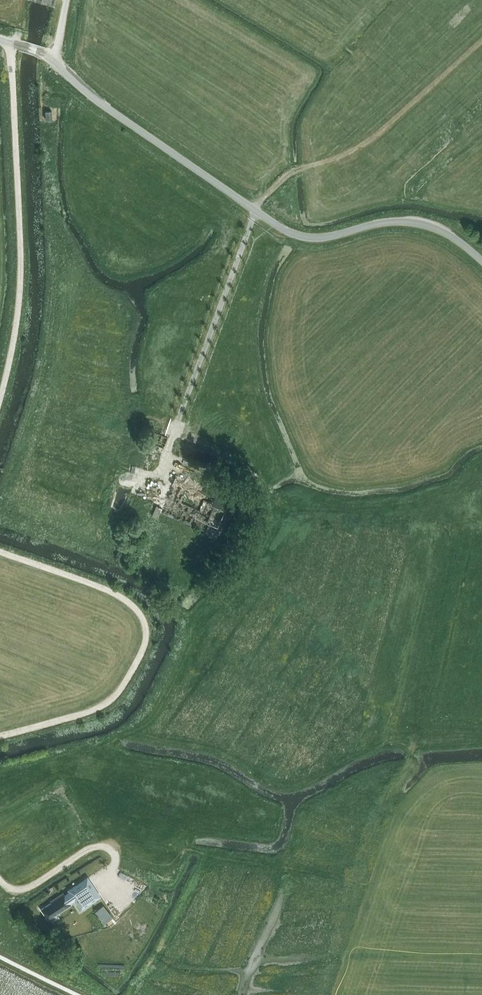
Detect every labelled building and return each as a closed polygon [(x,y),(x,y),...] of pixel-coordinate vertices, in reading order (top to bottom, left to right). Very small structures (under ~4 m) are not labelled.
[(222,530),(236,499),(179,474),(164,510),(207,529),(209,525),(222,530)] [(48,919),(71,904),(69,901),(75,897),(81,907),(97,896),(87,880),(71,891),(73,894),(67,898),(63,893),(51,901),(52,903),(42,910),(48,919)] [(96,908),(104,922),(114,916),(106,902),(96,908)]
